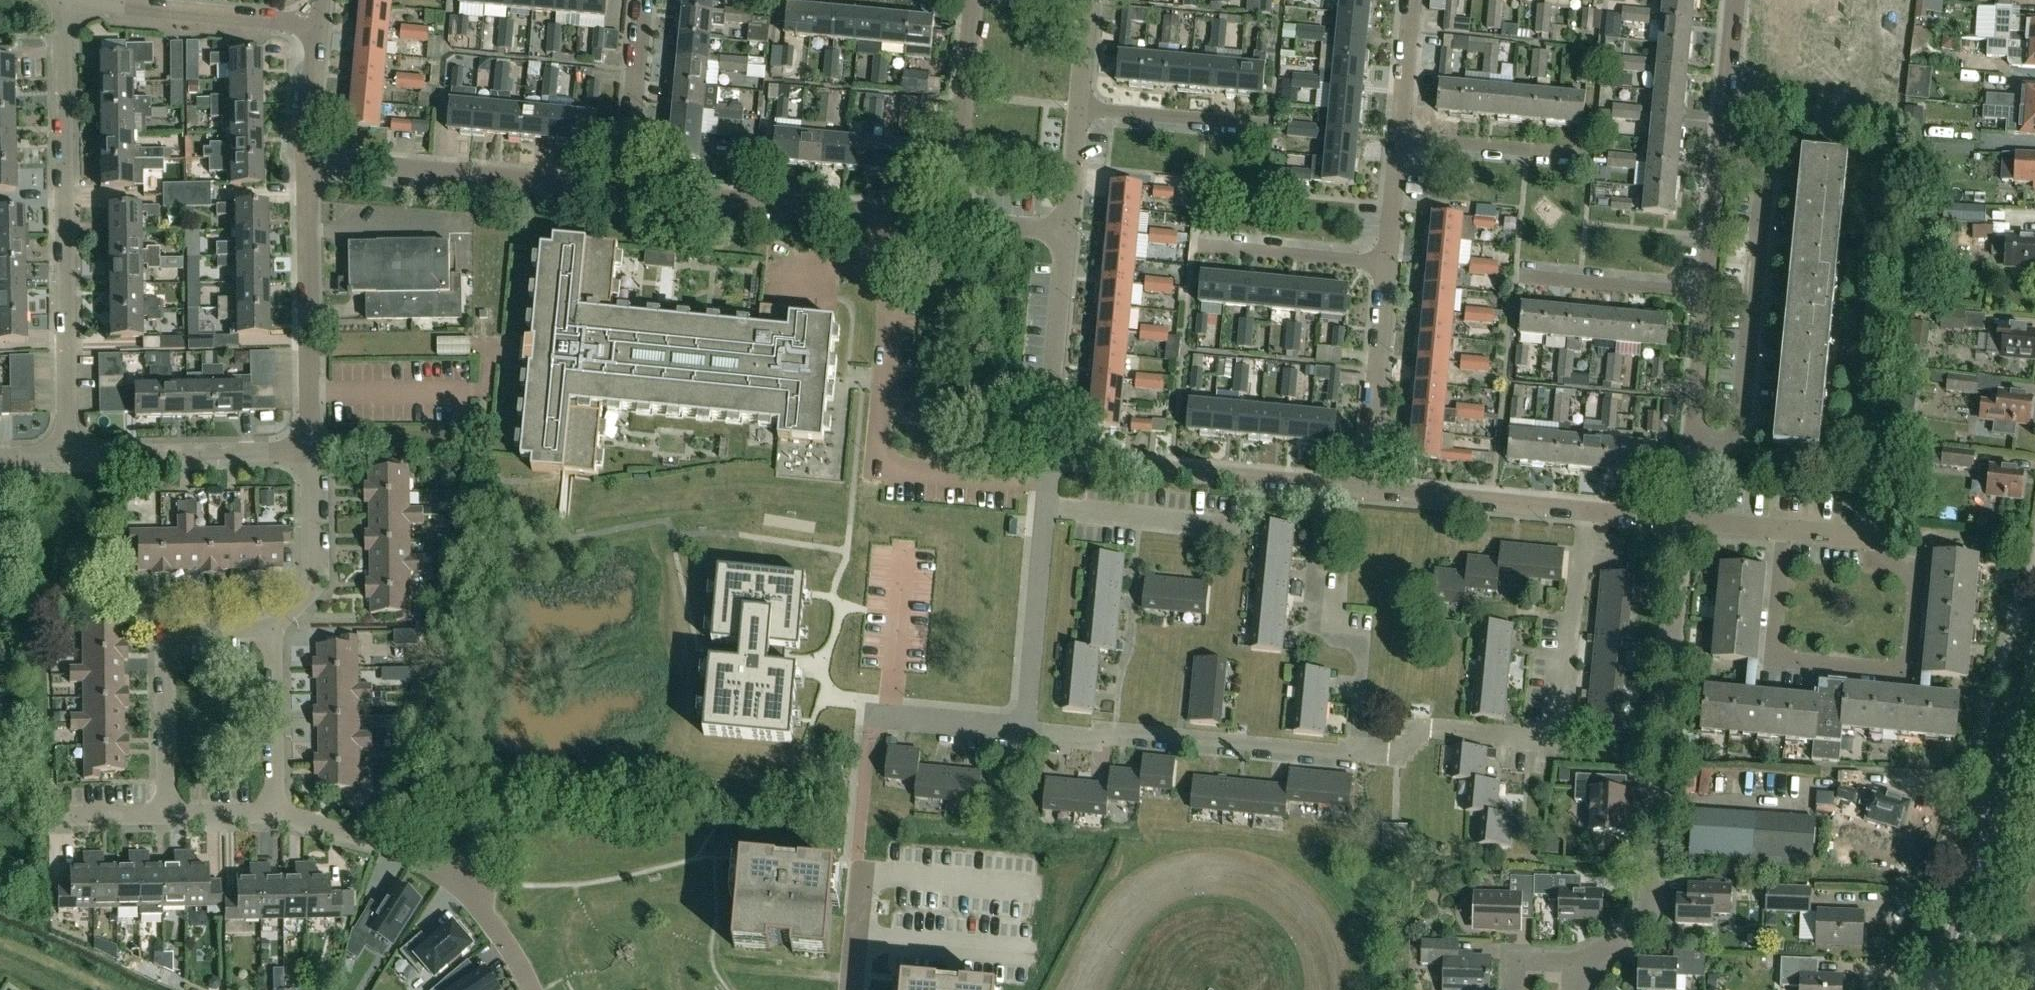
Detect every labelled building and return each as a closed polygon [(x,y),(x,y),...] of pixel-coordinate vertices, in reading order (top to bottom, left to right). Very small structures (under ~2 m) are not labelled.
[(362,5),(391,8),(392,0),(362,0),(362,5)] [(485,8),(509,10),(510,0),(485,0),(485,8)] [(509,10),(533,12),(535,0),(510,0),(509,10)] [(533,12),(558,14),(559,0),(535,0),(533,12)] [(582,17),(584,0),(559,0),(558,14),(582,17)] [(582,17),(606,19),(608,0),(584,0),(582,17)] [(713,13),(715,0),(685,0),(684,10),(713,13)] [(1262,6),(1261,14),(1271,15),(1272,0),(1262,0),(1262,6)] [(1369,16),(1370,0),(1341,0),(1339,13),(1369,16)] [(1445,32),(1469,34),(1470,21),(1456,20),(1458,0),(1447,0),(1445,32)] [(1662,20),(1692,23),(1693,10),(1696,10),(1697,0),(1664,0),(1662,20)] [(1937,32),(1941,4),(1917,1),(1913,29),(1937,32)] [(1491,2),(1489,16),(1502,17),(1503,3),(1491,2)] [(362,5),(359,30),(389,32),(391,8),(362,5)] [(813,8),(789,6),(786,35),(810,38),(813,8)] [(1539,7),(1537,21),(1550,22),(1551,8),(1539,7)] [(1995,40),(1995,42),(2009,43),(2013,43),(2034,45),(2034,19),(2028,19),(2028,17),(2012,16),(2013,8),(2010,8),(1998,7),(1995,40)] [(810,38),(835,40),(838,10),(813,8),(810,38)] [(1148,24),(1149,10),(1124,8),(1120,54),(1132,55),(1135,23),(1148,24)] [(724,22),(752,25),(754,12),(726,9),(724,22)] [(684,10),(681,34),(711,37),(713,13),(684,10)] [(862,13),(838,10),(835,40),(859,42),(862,13)] [(1622,10),(1621,23),(1635,24),(1636,11),(1622,10)] [(1594,11),(1584,11),(1582,30),(1592,31),(1594,11)] [(1650,12),(1636,11),(1635,24),(1649,25),(1650,12)] [(859,42),(883,45),(886,15),(862,13),(859,42)] [(1367,40),(1369,16),(1339,13),(1337,37),(1367,40)] [(911,17),(886,15),(883,45),(908,47),(911,17)] [(1488,30),(1501,31),(1502,17),(1489,16),(1488,30)] [(457,37),(467,38),(469,18),(459,17),(457,37)] [(911,17),(908,47),(907,59),(931,61),(932,49),(935,20),(911,17)] [(1166,18),(1165,32),(1178,33),(1179,19),(1166,18)] [(1692,23),(1662,20),(1660,44),(1693,47),(1694,36),(1690,35),(1692,23)] [(1536,35),(1549,36),(1550,22),(1537,21),(1536,35)] [(501,22),(500,35),(513,37),(515,23),(501,22)] [(1227,23),(1214,22),(1213,36),(1225,37),(1227,23)] [(550,26),(548,40),(561,41),(562,27),(550,26)] [(415,28),(402,27),(400,40),(414,41),(415,28)] [(1298,27),(1296,40),(1311,41),(1312,28),(1298,27)] [(429,30),(415,28),(414,41),(428,42),(429,30)] [(1326,30),(1312,28),(1311,41),(1325,43),(1326,30)] [(359,30),(357,54),(387,57),(389,32),(359,30)] [(593,51),(603,51),(605,31),(595,30),(593,51)] [(1178,33),(1165,32),(1163,45),(1176,47),(1178,33)] [(681,34),(679,59),(709,62),(711,37),(681,34)] [(1259,34),(1258,44),(1268,45),(1269,35),(1259,34)] [(512,51),(513,37),(500,35),(499,49),(512,51)] [(1225,37),(1213,36),(1211,50),(1218,50),(1224,51),(1225,37)] [(1335,62),(1364,64),(1367,40),(1337,37),(1335,62)] [(560,55),(561,41),(548,40),(547,54),(560,55)] [(1988,40),(1987,57),(2007,58),(2007,61),(2008,64),(2010,66),(2012,67),(2024,68),(2024,69),(2034,69),(2034,45),(2013,43),(2009,43),(1995,42),(1995,40),(1988,40)] [(182,73),(182,43),(170,43),(171,73),(171,82),(182,82),(182,73)] [(198,43),(186,43),(186,67),(198,67),(198,43)] [(1254,53),(1253,66),(1266,67),(1267,55),(1268,45),(1258,44),(1258,53),(1254,53)] [(1693,47),(1660,44),(1657,68),(1687,71),(1688,58),(1691,59),(1693,47)] [(99,57),(99,83),(133,83),(133,64),(152,64),(152,46),(127,46),(127,56),(99,57)] [(485,61),(485,46),(473,47),(474,62),(485,61)] [(783,68),(793,68),(794,48),(785,47),(783,68)] [(1485,47),(1484,59),(1491,60),(1491,63),(1497,64),(1498,48),(1485,47)] [(1224,51),(1218,50),(1217,63),(1214,93),(1226,94),(1225,97),(1238,98),(1241,65),(1243,53),(1224,51)] [(839,67),(840,53),(827,51),(826,65),(839,67)] [(1443,51),(1441,71),(1440,71),(1440,83),(1451,84),(1453,72),(1451,72),(1453,51),(1443,51)] [(1534,51),(1533,66),(1546,67),(1547,53),(1534,51)] [(384,81),(387,57),(357,54),(355,78),(384,81)] [(1141,89),(1144,56),(1132,55),(1120,54),(1117,84),(1128,85),(1128,88),(1141,89)] [(227,63),(228,82),(261,81),(261,55),(227,55),(227,56),(210,56),(210,67),(222,67),(222,63),(227,63)] [(887,71),(888,57),(875,56),(874,70),(887,71)] [(1166,88),(1169,58),(1144,56),(1141,89),(1154,90),(1155,87),(1166,88)] [(748,73),(749,60),(721,57),(720,70),(748,73)] [(1190,94),(1193,60),(1169,58),(1166,88),(1177,89),(1177,92),(1190,94)] [(1631,72),(1632,59),(1618,58),(1617,71),(1631,72)] [(679,59),(677,83),(706,86),(709,62),(679,59)] [(1496,76),(1497,64),(1491,63),(1491,60),(1484,59),(1483,75),(1496,76)] [(1646,61),(1632,59),(1631,72),(1644,74),(1646,61)] [(14,87),(14,60),(0,60),(0,87),(14,87)] [(1214,93),(1217,63),(1193,60),(1190,94),(1203,95),(1203,92),(1214,93)] [(1362,89),(1364,64),(1335,62),(1333,86),(1362,89)] [(1589,65),(1579,64),(1577,84),(1587,85),(1589,65)] [(509,80),(510,66),(497,65),(496,79),(509,80)] [(826,65),(825,80),(838,81),(839,67),(826,65)] [(1263,97),(1266,67),(1253,66),(1241,65),(1238,98),(1252,99),(1252,96),(1263,97)] [(1545,81),(1546,67),(1533,66),(1532,80),(1545,81)] [(1687,71),(1657,68),(1655,92),(1688,95),(1689,84),(1686,83),(1687,71)] [(454,69),(452,89),(451,101),(464,102),(466,89),(462,88),(464,70),(454,69)] [(557,85),(558,71),(545,70),(544,84),(557,85)] [(874,70),(873,84),(885,85),(887,71),(874,70)] [(411,77),(397,75),(396,88),(410,89),(411,77)] [(1292,88),(1306,90),(1307,77),(1293,75),(1292,88)] [(798,90),(813,88),(811,76),(797,78),(798,90)] [(1893,76),(1893,87),(1905,87),(1905,77),(1893,76)] [(410,89),(423,91),(425,78),(411,77),(410,89)] [(1321,78),(1307,77),(1306,90),(1320,91),(1321,78)] [(355,78),(352,102),(382,105),(384,81),(355,78)] [(507,94),(509,80),(496,79),(494,93),(501,94),(507,94)] [(730,79),(729,92),(752,93),(753,80),(730,79)] [(919,80),(904,79),(903,92),(928,94),(929,81),(919,80)] [(223,100),(223,97),(210,97),(210,108),(228,108),(262,107),(261,81),(228,82),(228,100),(223,100)] [(133,102),(133,83),(99,83),(99,109),(133,109),(151,109),(151,98),(138,98),(138,102),(133,102)] [(600,83),(590,83),(588,102),(598,103),(600,83)] [(677,83),(674,108),(704,111),(716,112),(717,112),(717,105),(719,87),(706,86),(677,83)] [(1437,113),(1461,115),(1464,85),(1451,84),(1440,83),(1437,113)] [(555,99),(557,85),(544,84),(543,98),(555,99)] [(1461,115),(1485,117),(1488,87),(1464,85),(1461,115)] [(2019,135),(2034,136),(2034,86),(2023,85),(2022,101),(2005,100),(2004,108),(1984,107),(1983,120),(2007,121),(2006,133),(2019,134),(2019,135)] [(1330,110),(1360,113),(1362,89),(1333,86),(1330,110)] [(0,87),(0,113),(15,113),(14,87),(0,87)] [(1513,90),(1488,87),(1485,117),(1510,119),(1513,90)] [(1537,92),(1513,90),(1510,119),(1534,122),(1537,92)] [(1534,122),(1558,124),(1561,94),(1537,92),(1534,122)] [(1688,95),(1655,92),(1653,116),(1682,119),(1683,106),(1687,107),(1688,95)] [(473,133),(497,136),(501,94),(494,93),(491,93),(490,105),(475,104),(473,133)] [(497,136),(521,138),(524,108),(510,107),(511,94),(507,94),(501,94),(497,136)] [(1586,96),(1561,94),(1558,124),(1583,126),(1586,96)] [(171,108),(183,108),(183,96),(171,96),(171,108)] [(835,111),(836,97),(823,96),(822,110),(835,111)] [(901,112),(916,113),(914,133),(924,134),(927,100),(903,98),(901,112)] [(778,120),(788,121),(790,101),(780,100),(778,120)] [(448,131),(473,133),(475,104),(464,102),(451,101),(448,131)] [(871,101),(870,115),(883,116),(884,102),(871,101)] [(352,102),(350,127),(380,129),(382,105),(352,102)] [(745,108),(717,105),(717,112),(716,112),(716,118),(744,121),(745,108)] [(1612,119),(1626,120),(1627,108),(1613,106),(1612,119)] [(262,107),(228,108),(210,108),(211,119),(222,119),(222,134),(228,134),(262,133),(262,107)] [(521,138),(546,140),(548,110),(524,108),(521,138)] [(674,108),(672,132),(702,135),(704,111),(674,108)] [(1641,109),(1627,108),(1626,120),(1640,122),(1641,109)] [(133,109),(99,109),(99,136),(134,135),(133,116),(138,116),(138,120),(151,120),(151,119),(166,119),(166,109),(151,109),(133,109)] [(546,140),(570,142),(573,113),(548,110),(546,140)] [(822,110),(821,124),(833,125),(835,111),(822,110)] [(1358,137),(1360,113),(1330,110),(1328,134),(1358,137)] [(15,139),(15,113),(0,113),(0,139),(15,139)] [(597,115),(573,113),(570,142),(594,145),(597,115)] [(881,130),(883,116),(870,115),(868,129),(881,130)] [(1682,119),(1653,116),(1650,140),(1683,144),(1684,132),(1681,132),(1682,119)] [(411,133),(413,123),(393,121),(392,131),(411,133)] [(1297,138),(1300,138),(1301,132),(1304,132),(1304,125),(1289,124),(1288,131),(1274,129),(1272,152),(1286,154),(1287,137),(1297,138)] [(1328,134),(1316,133),(1317,127),(1304,125),(1304,132),(1301,132),(1300,138),(1327,141),(1328,134)] [(670,157),(699,160),(746,165),(748,141),(735,139),(734,154),(712,151),(714,136),(702,135),(672,132),(670,157)] [(801,134),(777,132),(774,161),(799,164),(801,134)] [(209,149),(208,149),(208,160),(211,160),(229,160),(263,159),(262,133),(228,134),(228,143),(209,144),(209,149)] [(826,136),(801,134),(799,164),(823,166),(826,136)] [(1355,162),(1358,137),(1328,134),(1327,141),(1326,159),(1355,162)] [(100,161),(134,161),(151,161),(170,160),(170,150),(151,150),(139,150),(139,154),(134,154),(134,135),(99,136),(100,161)] [(823,166),(847,168),(850,139),(826,136),(823,166)] [(16,165),(15,139),(0,139),(0,165),(16,165)] [(874,141),(850,139),(847,168),(872,171),(874,141)] [(1683,144),(1650,140),(1648,165),(1677,167),(1679,155),(1682,155),(1683,144)] [(872,171),(896,173),(899,143),(874,141),(872,171)] [(896,173),(920,175),(923,146),(899,143),(896,173)] [(1819,451),(1840,233),(1847,157),(1802,152),(1774,447),(1819,451)] [(1609,154),(1608,167),(1622,169),(1623,156),(1609,154)] [(2034,184),(2034,189),(2034,190),(2034,155),(2016,154),(2004,154),(2002,181),(2015,182),(2015,183),(2034,184)] [(1637,157),(1623,156),(1622,169),(1636,170),(1637,157)] [(1313,158),(1312,173),(1312,182),(1353,186),(1355,162),(1326,159),(1313,158)] [(229,160),(211,160),(208,160),(208,173),(229,173),(229,186),(263,186),(263,159),(229,160)] [(134,168),(139,168),(139,171),(151,171),(151,161),(134,161),(100,161),(100,188),(134,187),(134,168)] [(0,165),(0,192),(16,191),(16,165),(0,165)] [(1677,167),(1648,165),(1646,189),(1678,192),(1680,180),(1676,180),(1677,167)] [(1311,182),(1312,182),(1312,173),(1292,170),(1292,180),(1311,182)] [(149,182),(172,181),(171,173),(149,173),(149,182)] [(186,184),(163,185),(163,197),(187,196),(186,184)] [(210,184),(186,184),(187,196),(210,196),(210,184)] [(1109,196),(1107,209),(1140,213),(1143,188),(1113,185),(1112,196),(1109,196)] [(1174,200),(1175,190),(1155,188),(1154,198),(1174,200)] [(1643,213),(1673,216),(1674,203),(1677,203),(1678,192),(1646,189),(1643,213)] [(187,196),(163,197),(163,209),(187,208),(187,196)] [(210,196),(187,196),(187,208),(210,208),(210,196)] [(1502,209),(1502,198),(1482,197),(1482,208),(1502,209)] [(1632,203),(1612,201),(1611,210),(1631,212),(1632,203)] [(233,205),(216,205),(216,216),(229,216),(228,212),(234,212),(234,232),(268,231),(268,204),(233,205)] [(1944,205),(1943,221),(1985,223),(1985,208),(1944,205)] [(106,207),(107,233),(141,233),(141,214),(145,214),(145,217),(158,217),(158,206),(140,206),(106,207)] [(1106,222),(1109,222),(1108,234),(1138,237),(1140,213),(1107,209),(1106,222)] [(24,239),(23,210),(0,211),(0,239),(24,239)] [(1427,239),(1460,242),(1462,217),(1433,215),(1432,226),(1428,226),(1427,239)] [(1474,219),(1473,228),(1493,230),(1494,221),(1474,219)] [(1193,244),(1195,226),(1183,225),(1182,243),(1193,244)] [(1994,240),(1994,238),(1994,227),(1974,227),(1974,240),(1994,240)] [(1151,230),(1149,243),(1163,245),(1165,232),(1151,230)] [(217,259),(234,259),(268,258),(268,231),(234,232),(234,251),(229,251),(229,248),(217,248),(217,259)] [(1177,246),(1179,233),(1165,232),(1163,245),(1177,246)] [(107,261),(141,260),(159,260),(159,249),(146,249),(146,253),(141,253),(141,233),(107,233),(107,261)] [(1103,258),(1136,261),(1138,237),(1108,234),(1107,245),(1104,244),(1103,258)] [(2006,266),(2034,268),(2034,238),(2023,237),(2023,234),(2009,234),(2008,234),(2008,239),(2006,266)] [(25,264),(24,239),(0,239),(0,265),(25,264)] [(553,249),(542,248),(522,460),(533,461),(532,471),(557,474),(568,475),(596,477),(603,408),(780,425),(779,440),(824,444),(835,322),(760,314),(759,329),(612,315),(618,245),(554,239),(553,249)] [(1428,263),(1458,266),(1460,242),(1427,239),(1426,252),(1429,252),(1428,263)] [(354,297),(368,296),(368,321),(461,320),(461,277),(450,277),(450,244),(349,245),(350,293),(349,293),(349,297),(354,297)] [(268,258),(234,259),(217,259),(217,269),(229,269),(229,266),(234,266),(234,284),(269,284),(268,258)] [(1104,282),(1133,285),(1136,261),(1103,258),(1102,271),(1105,271),(1104,282)] [(159,260),(141,260),(107,261),(108,286),(142,286),(141,267),(146,267),(147,271),(159,270),(159,260)] [(1469,274),(1483,275),(1484,262),(1470,261),(1469,274)] [(1498,263),(1484,262),(1483,275),(1497,276),(1498,263)] [(1423,287),(1456,290),(1458,266),(1428,263),(1427,275),(1424,274),(1423,287)] [(0,265),(0,291),(25,290),(25,264),(0,265)] [(1227,273),(1214,272),(1213,275),(1202,274),(1199,304),(1224,306),(1227,273)] [(1227,273),(1224,306),(1248,308),(1251,279),(1240,277),(1240,274),(1227,273)] [(1251,279),(1248,308),(1273,311),(1276,277),(1263,276),(1262,280),(1251,279)] [(1276,277),(1273,311),(1297,313),(1300,283),(1289,282),(1289,279),(1276,277)] [(1145,292),(1159,294),(1160,281),(1146,279),(1145,292)] [(1173,295),(1174,282),(1160,281),(1159,294),(1173,295)] [(1300,283),(1297,313),(1321,315),(1324,282),(1311,281),(1311,284),(1300,283)] [(1098,306),(1131,310),(1133,285),(1104,282),(1103,293),(1099,293),(1098,306)] [(1338,283),(1324,282),(1321,315),(1346,318),(1349,288),(1337,287),(1338,283)] [(218,311),(235,311),(269,310),(269,284),(234,284),(235,303),(230,303),(230,300),(217,300),(218,311)] [(108,313),(142,312),(160,312),(160,301),(147,301),(147,305),(142,305),(142,286),(108,286),(108,313)] [(1424,312),(1453,315),(1456,290),(1423,287),(1421,300),(1425,301),(1424,312)] [(26,316),(25,290),(0,291),(0,317),(26,316)] [(1520,335),(1544,337),(1547,304),(1534,303),(1533,306),(1522,305),(1520,335)] [(1547,304),(1544,337),(1568,340),(1571,310),(1560,309),(1560,305),(1547,304)] [(1099,331),(1129,334),(1131,310),(1098,306),(1097,319),(1100,320),(1099,331)] [(1560,365),(1573,366),(1574,353),(1581,354),(1582,341),(1593,342),(1596,308),(1583,307),(1582,311),(1571,310),(1568,340),(1569,340),(1568,351),(1561,351),(1560,365)] [(1596,308),(1593,342),(1617,344),(1620,314),(1608,313),(1609,310),(1596,308)] [(1464,322),(1479,324),(1480,311),(1466,309),(1464,322)] [(218,311),(218,322),(230,321),(230,318),(235,318),(235,337),(269,337),(269,310),(235,311),(218,311)] [(1494,312),(1480,311),(1479,324),(1493,325),(1494,312)] [(1940,327),(1965,330),(1984,332),(1986,316),(1950,312),(1942,311),(1940,327)] [(142,320),(147,319),(147,323),(160,323),(160,312),(142,312),(108,313),(108,340),(143,339),(142,320)] [(1418,336),(1451,339),(1453,315),(1424,312),(1423,323),(1419,323),(1418,336)] [(1620,314),(1617,344),(1641,346),(1644,313),(1631,312),(1631,315),(1620,314)] [(1668,319),(1657,318),(1658,314),(1644,313),(1641,346),(1666,349),(1668,319)] [(0,317),(0,343),(27,343),(26,316),(0,317)] [(1198,316),(1197,336),(1206,337),(1208,316),(1198,316)] [(1254,321),(1241,320),(1240,333),(1253,335),(1254,321)] [(1288,338),(1301,339),(1302,325),(1290,324),(1288,338)] [(2011,326),(2010,331),(1998,330),(1998,332),(1990,331),(1988,355),(2004,356),(2004,357),(2034,360),(2034,333),(2026,332),(2026,328),(2011,326)] [(1140,340),(1154,341),(1155,328),(1141,327),(1140,340)] [(1168,343),(1169,330),(1155,328),(1154,341),(1168,343)] [(1335,329),(1333,349),(1318,347),(1316,362),(1341,364),(1345,330),(1335,329)] [(1094,355),(1127,358),(1129,334),(1099,331),(1098,342),(1095,342),(1094,355)] [(1251,349),(1253,335),(1240,333),(1239,347),(1251,349)] [(1419,361),(1449,363),(1451,339),(1418,336),(1417,349),(1420,349),(1419,361)] [(1287,352),(1300,353),(1301,339),(1288,338),(1287,352)] [(160,340),(160,352),(184,351),(184,339),(160,340)] [(188,351),(212,351),(212,339),(188,339),(188,351)] [(1200,356),(1222,355),(1221,346),(1200,347),(1200,356)] [(1527,368),(1528,348),(1518,347),(1517,367),(1527,368)] [(250,354),(250,366),(274,365),(274,354),(250,354)] [(187,386),(187,395),(187,420),(213,420),(213,376),(212,368),(212,355),(206,355),(206,368),(202,368),(202,381),(205,381),(205,386),(187,386)] [(1095,379),(1124,383),(1127,358),(1094,355),(1092,368),(1096,368),(1095,379)] [(1610,355),(1608,369),(1621,370),(1622,356),(1610,355)] [(122,357),(98,357),(99,369),(122,368),(122,357)] [(9,358),(9,371),(33,370),(33,358),(9,358)] [(1475,359),(1461,358),(1460,371),(1474,372),(1475,359)] [(1489,361),(1475,359),(1474,372),(1488,374),(1489,361)] [(1663,381),(1665,360),(1655,359),(1653,380),(1663,381)] [(1230,377),(1231,361),(1219,360),(1218,376),(1230,377)] [(1413,385),(1446,388),(1449,363),(1419,361),(1418,372),(1415,371),(1413,385)] [(274,378),(274,365),(250,366),(250,378),(274,378)] [(1571,380),(1573,366),(1560,365),(1559,379),(1571,380)] [(1237,366),(1236,380),(1248,381),(1250,367),(1237,366)] [(1338,404),(1341,370),(1316,367),(1315,380),(1330,382),(1328,403),(1338,404)] [(123,381),(122,368),(99,369),(99,381),(123,381)] [(251,401),(251,389),(251,385),(250,385),(220,385),(220,380),(223,380),(223,368),(212,368),(213,376),(213,420),(240,419),(239,413),(251,413),(251,401)] [(161,421),(160,387),(160,369),(149,369),(150,382),(153,382),(153,387),(123,387),(123,392),(123,404),(124,415),(134,415),(134,421),(161,421)] [(187,420),(187,395),(187,386),(168,386),(168,381),(171,381),(171,369),(160,369),(160,387),(161,421),(187,420)] [(1620,384),(1621,370),(1608,369),(1607,383),(1620,384)] [(33,382),(33,370),(9,371),(9,383),(33,382)] [(1201,391),(1203,371),(1194,370),(1192,390),(1201,391)] [(1298,372),(1285,371),(1284,384),(1297,386),(1298,372)] [(1136,389),(1150,390),(1151,377),(1137,376),(1136,389)] [(1979,379),(1949,376),(1947,392),(1977,395),(1979,379)] [(1164,391),(1165,378),(1151,377),(1150,390),(1164,391)] [(274,389),(274,378),(250,378),(250,385),(251,385),(251,389),(274,389)] [(1089,403),(1122,407),(1124,383),(1095,379),(1094,390),(1090,390),(1089,403)] [(1234,394),(1247,395),(1248,381),(1236,380),(1234,394)] [(123,387),(123,381),(99,381),(99,392),(123,392),(123,387)] [(34,394),(33,382),(9,383),(9,389),(9,395),(34,394)] [(1283,399),(1295,400),(1297,386),(1284,384),(1283,399)] [(1415,409),(1444,412),(1444,411),(1446,388),(1413,385),(1412,398),(1416,398),(1415,409)] [(10,417),(10,406),(9,395),(9,389),(0,389),(0,417),(10,417)] [(274,389),(251,389),(251,401),(275,401),(274,389)] [(99,404),(123,404),(123,392),(99,392),(99,404)] [(1988,402),(1983,401),(1979,422),(1994,424),(1993,434),(2014,437),(2016,424),(2029,425),(2029,422),(2032,423),(2034,411),(2031,410),(2032,401),(2025,400),(2026,396),(2000,393),(1999,395),(1989,394),(1988,402)] [(9,395),(10,406),(34,405),(34,394),(9,395)] [(1562,412),(1568,413),(1569,397),(1557,396),(1556,408),(1562,409),(1562,412)] [(1522,421),(1523,401),(1514,400),(1512,420),(1522,421)] [(275,412),(275,401),(251,401),(251,413),(275,412)] [(1618,402),(1605,401),(1604,415),(1617,416),(1618,402)] [(1188,432),(1212,435),(1215,405),(1191,402),(1188,432)] [(1089,403),(1088,416),(1091,417),(1090,428),(1120,431),(1122,407),(1089,403)] [(124,415),(123,404),(99,404),(99,416),(124,415)] [(34,417),(34,405),(10,406),(10,417),(34,417)] [(1212,435),(1237,437),(1239,407),(1215,405),(1212,435)] [(1470,420),(1471,407),(1457,406),(1456,412),(1456,419),(1470,420)] [(1261,439),(1264,409),(1239,407),(1237,437),(1261,439)] [(1471,407),(1470,420),(1484,422),(1485,409),(1471,407)] [(1562,409),(1556,408),(1554,424),(1567,425),(1568,413),(1562,412),(1562,409)] [(1261,439),(1285,441),(1288,411),(1264,409),(1261,439)] [(1410,420),(1409,433),(1442,436),(1443,425),(1455,426),(1456,419),(1456,412),(1444,411),(1444,412),(1415,409),(1414,420),(1410,420)] [(1285,441),(1310,443),(1312,413),(1288,411),(1285,441)] [(1337,416),(1312,413),(1310,443),(1334,446),(1337,416)] [(1658,434),(1660,414),(1650,413),(1648,433),(1658,434)] [(1615,430),(1617,416),(1604,415),(1603,429),(1615,430)] [(1132,431),(1152,433),(1153,424),(1133,422),(1132,431)] [(1453,450),(1441,449),(1442,436),(1409,433),(1408,446),(1411,447),(1410,458),(1452,462),(1453,452),(1453,450)] [(1532,468),(1535,435),(1511,433),(1508,462),(1519,463),(1519,467),(1532,468)] [(1557,467),(1559,437),(1535,435),(1532,468),(1545,469),(1546,466),(1557,467)] [(1581,472),(1584,440),(1559,437),(1557,467),(1568,468),(1568,471),(1581,472)] [(1605,471),(1608,442),(1584,440),(1581,472),(1594,474),(1594,470),(1605,471)] [(1630,477),(1633,444),(1608,442),(1605,471),(1617,472),(1616,476),(1630,477)] [(1633,444),(1630,477),(1643,478),(1643,475),(1654,476),(1657,446),(1633,444)] [(1949,451),(1947,467),(1972,469),(1974,453),(1949,451)] [(1473,454),(1453,452),(1452,462),(1472,464),(1473,454)] [(365,485),(366,495),(410,494),(409,470),(410,470),(410,462),(394,462),(395,470),(370,470),(370,485),(365,485)] [(2020,500),(2021,498),(2024,498),(2025,486),(2022,485),(2023,475),(2017,474),(2017,471),(1991,468),(1991,469),(1981,468),(1979,481),(1989,482),(1987,496),(2020,500)] [(1847,480),(1846,492),(1861,494),(1862,482),(1847,480)] [(410,518),(410,519),(424,518),(424,511),(410,511),(410,494),(366,495),(366,505),(370,505),(371,519),(410,518)] [(226,532),(209,532),(210,577),(220,577),(220,573),(234,572),(233,532),(234,532),(233,517),(226,517),(226,532)] [(233,517),(234,532),(233,532),(234,572),(248,572),(248,576),(259,576),(257,531),(241,532),(241,517),(233,517)] [(178,533),(161,533),(162,578),(172,578),(172,574),(186,573),(185,533),(185,518),(177,518),(178,533)] [(185,518),(185,533),(186,573),(200,573),(200,577),(210,577),(209,532),(193,533),(193,518),(185,518)] [(424,526),(424,518),(410,519),(410,518),(371,519),(371,533),(366,533),(366,543),(410,543),(410,526),(424,526)] [(1293,527),(1294,527),(1294,526),(1264,523),(1264,524),(1265,524),(1262,555),(1290,557),(1293,527)] [(1297,525),(1296,535),(1306,536),(1307,526),(1297,525)] [(290,530),(257,531),(259,576),(268,576),(268,571),(283,571),(282,546),(290,546),(290,530)] [(152,578),(162,578),(161,533),(136,534),(129,534),(129,549),(137,549),(137,574),(152,574),(152,578)] [(371,553),(371,567),(411,567),(411,566),(425,566),(425,559),(411,559),(410,543),(366,543),(366,553),(371,553)] [(1852,549),(1856,560),(1871,555),(1868,545),(1852,549)] [(1500,562),(1469,559),(1464,605),(1465,605),(1467,589),(1498,591),(1502,546),(1500,562)] [(1500,576),(1531,578),(1534,549),(1503,546),(1502,546),(1498,591),(1499,592),(1500,576)] [(1564,552),(1534,549),(1531,578),(1561,581),(1563,582),(1565,552),(1564,552)] [(1095,556),(1092,586),(1121,589),(1124,559),(1124,558),(1094,555),(1094,556),(1095,556)] [(1290,557),(1262,555),(1259,587),(1287,589),(1290,557)] [(1966,680),(1978,560),(1941,556),(1929,676),(1966,680)] [(1464,605),(1469,559),(1468,559),(1467,575),(1436,572),(1435,572),(1433,602),(1434,602),(1434,601),(1464,604),(1464,605)] [(367,581),(367,592),(411,591),(411,574),(425,574),(425,566),(411,566),(411,567),(371,567),(372,581),(367,581)] [(1751,655),(1759,571),(1721,567),(1712,659),(1751,663),(1752,655),(1751,655)] [(800,651),(806,578),(719,571),(713,644),(742,646),(741,653),(740,666),(711,663),(705,736),(791,743),(797,671),(777,669),(778,658),(779,650),(800,651)] [(1633,577),(1634,578),(1634,576),(1603,573),(1603,575),(1601,605),(1630,607),(1633,577)] [(1147,580),(1146,580),(1143,610),(1145,610),(1175,613),(1178,583),(1147,580)] [(1206,615),(1206,616),(1207,616),(1210,586),(1209,586),(1178,583),(1175,613),(1206,615)] [(1121,589),(1092,586),(1089,618),(1118,621),(1121,589)] [(1287,589),(1259,587),(1256,618),(1284,621),(1287,589)] [(412,623),(411,591),(367,592),(367,601),(372,601),(372,616),(397,616),(397,623),(412,623)] [(1601,605),(1598,636),(1627,639),(1630,607),(1601,605)] [(1085,649),(1099,651),(1115,652),(1115,651),(1118,621),(1089,618),(1085,649)] [(1253,649),(1252,649),(1252,650),(1282,653),(1282,651),(1281,651),(1284,621),(1256,618),(1253,649)] [(82,621),(83,654),(128,653),(127,642),(122,642),(122,629),(97,630),(97,621),(82,621)] [(1481,654),(1510,657),(1512,627),(1513,627),(1513,625),(1483,622),(1483,623),(1484,623),(1481,654)] [(1624,670),(1627,639),(1598,636),(1595,668),(1624,670)] [(313,661),(314,671),(359,670),(358,638),(343,638),(344,646),(318,647),(319,661),(313,661)] [(1070,649),(1067,680),(1096,682),(1099,651),(1085,649),(1069,648),(1070,649)] [(123,662),(128,662),(128,653),(83,654),(83,670),(69,670),(69,678),(123,677),(123,662)] [(1507,689),(1510,657),(1481,654),(1478,686),(1507,689)] [(1194,691),(1223,694),(1227,662),(1197,659),(1197,660),(1196,672),(1194,691)] [(1595,668),(1592,699),(1621,702),(1624,670),(1595,668)] [(1300,669),(1300,670),(1297,701),(1327,704),(1330,673),(1330,672),(1300,669)] [(319,695),(359,694),(372,694),(372,687),(359,687),(359,670),(314,671),(314,681),(319,681),(319,695)] [(397,670),(397,683),(410,683),(410,670),(397,670)] [(83,685),(83,702),(128,701),(128,690),(123,690),(123,677),(69,678),(69,685),(83,685)] [(1064,710),(1063,710),(1063,711),(1093,714),(1093,713),(1096,682),(1067,680),(1064,710)] [(1958,703),(1846,692),(1846,686),(1819,684),(1817,705),(1704,694),(1700,732),(1813,743),(1812,747),(1811,760),(1839,763),(1840,750),(1842,729),(1954,741),(1958,703)] [(1475,716),(1474,716),(1474,717),(1504,720),(1504,719),(1507,689),(1478,686),(1475,716)] [(1220,724),(1223,694),(1194,691),(1191,722),(1221,725),(1221,724),(1220,724)] [(359,719),(359,703),(372,703),(372,694),(359,694),(319,695),(319,710),(314,710),(314,719),(359,719)] [(1619,732),(1618,732),(1621,702),(1592,699),(1589,730),(1619,733),(1619,732)] [(70,726),(84,725),(84,726),(124,725),(123,709),(128,709),(128,701),(83,702),(84,718),(70,718),(70,726)] [(1327,704),(1297,701),(1294,731),(1294,732),(1324,735),(1324,734),(1327,704)] [(359,735),(359,719),(314,719),(314,729),(319,729),(320,743),(372,743),(372,735),(359,735)] [(84,733),(84,750),(129,749),(128,738),(124,738),(124,725),(84,726),(84,725),(70,726),(70,733),(84,733)] [(373,750),(372,743),(320,743),(320,757),(315,757),(315,767),(360,767),(360,750),(373,750)] [(1499,782),(1483,781),(1486,751),(1487,750),(1456,747),(1456,748),(1457,748),(1454,778),(1453,778),(1499,783),(1499,782)] [(84,750),(84,774),(84,781),(99,781),(99,774),(124,773),(124,757),(129,757),(129,749),(84,750)] [(916,799),(921,753),(921,752),(921,753),(890,750),(889,750),(886,780),(887,780),(918,783),(916,799)] [(922,753),(921,753),(916,799),(917,799),(917,798),(948,801),(951,772),(921,769),(922,753)] [(1142,787),(1145,758),(1144,758),(1142,774),(1112,771),(1107,817),(1109,800),(1139,803),(1139,804),(1140,804),(1142,787)] [(1172,790),(1172,791),(1173,791),(1176,761),(1175,760),(1175,761),(1145,758),(1142,787),(1172,790)] [(360,798),(360,767),(315,767),(315,777),(320,777),(320,792),(345,791),(345,799),(360,798)] [(1107,817),(1112,771),(1111,771),(1109,787),(1078,784),(1076,813),(1107,816),(1107,817)] [(983,774),(982,774),(951,772),(948,801),(978,804),(980,804),(983,774)] [(1290,772),(1288,788),(1257,785),(1255,814),(1286,817),(1286,818),(1291,772),(1290,772)] [(1322,775),(1291,772),(1286,818),(1287,818),(1287,817),(1288,801),(1319,804),(1322,775)] [(1354,778),(1353,778),(1322,775),(1319,804),(1351,807),(1354,778)] [(1591,830),(1606,831),(1606,833),(1626,833),(1627,792),(1607,791),(1607,777),(1577,776),(1575,802),(1587,802),(1587,805),(1590,808),(1592,808),(1591,830)] [(1512,816),(1512,815),(1495,813),(1498,784),(1499,784),(1499,783),(1453,778),(1453,779),(1469,781),(1466,811),(1512,816)] [(1194,779),(1191,808),(1193,808),(1223,811),(1226,782),(1194,779)] [(1048,781),(1047,781),(1044,811),(1045,811),(1076,813),(1078,784),(1048,781)] [(1226,782),(1223,811),(1255,814),(1257,785),(1226,782)] [(1837,799),(1852,804),(1855,792),(1840,788),(1837,799)] [(1866,823),(1880,827),(1881,823),(1898,828),(1899,826),(1902,826),(1909,803),(1876,793),(1875,795),(1864,792),(1859,806),(1870,810),(1866,823)] [(1466,811),(1482,813),(1480,843),(1479,843),(1479,844),(1509,847),(1512,816),(1466,811)] [(1817,822),(1693,813),(1689,862),(1814,870),(1817,822)] [(1408,826),(1383,825),(1382,845),(1408,845),(1408,826)] [(174,868),(161,869),(162,908),(185,908),(184,868),(184,854),(174,855),(174,868)] [(184,854),(184,868),(185,908),(220,907),(220,883),(209,883),(209,868),(195,868),(194,854),(184,854)] [(92,856),(93,870),(93,909),(116,909),(116,869),(103,869),(103,855),(92,856)] [(128,869),(116,869),(116,909),(139,908),(139,897),(138,869),(138,855),(128,855),(128,869)] [(148,855),(138,855),(138,869),(139,897),(139,908),(139,916),(162,915),(162,908),(162,892),(161,869),(149,869),(148,855)] [(93,909),(93,870),(92,856),(82,856),(83,870),(70,870),(70,885),(58,885),(58,910),(93,909)] [(836,868),(742,859),(734,948),(736,948),(737,941),(769,944),(768,951),(770,951),(771,944),(793,946),(793,953),(794,953),(795,946),(827,949),(827,956),(828,956),(836,868)] [(316,880),(315,865),(305,866),(305,880),(305,919),(342,919),(342,894),(330,894),(330,879),(316,880)] [(259,867),(259,881),(259,886),(260,920),(283,920),(283,880),(270,881),(270,866),(259,867)] [(305,919),(305,880),(305,866),(295,866),(295,880),(283,880),(283,920),(305,919)] [(225,921),(260,920),(259,886),(259,881),(259,867),(250,867),(250,881),(237,881),(237,896),(225,896),(225,921)] [(1549,901),(1562,902),(1561,919),(1588,919),(1601,920),(1601,916),(1602,892),(1582,892),(1582,878),(1550,877),(1535,877),(1535,878),(1534,896),(1549,897),(1549,901)] [(1521,880),(1521,894),(1532,895),(1533,880),(1521,880)] [(1687,898),(1679,898),(1678,925),(1703,925),(1712,926),(1712,914),(1730,914),(1731,886),(1705,885),(1688,884),(1687,898)] [(420,901),(396,886),(381,910),(371,904),(354,931),(366,938),(371,930),(393,944),(420,901)] [(1810,889),(1767,887),(1766,912),(1810,913),(1810,889)] [(1477,895),(1476,929),(1520,929),(1521,896),(1477,895)] [(1863,913),(1818,911),(1817,944),(1862,946),(1863,913)] [(431,944),(422,934),(400,952),(419,974),(426,967),(435,978),(473,946),(466,938),(469,936),(459,924),(456,927),(454,924),(431,944)] [(1445,989),(1489,989),(1490,975),(1492,976),(1492,964),(1490,963),(1490,959),(1464,959),(1464,955),(1459,954),(1459,943),(1439,942),(1424,941),(1423,965),(1446,966),(1445,989)] [(153,965),(163,969),(163,953),(164,944),(154,944),(153,965)] [(1697,965),(1697,978),(1705,978),(1706,952),(1685,951),(1684,964),(1697,965)] [(173,954),(163,953),(163,969),(173,974),(173,954)] [(1841,977),(1811,976),(1811,960),(1781,959),(1780,987),(1801,988),(1800,989),(1840,989),(1841,977)] [(1678,963),(1640,961),(1639,989),(1677,989),(1678,963)] [(486,970),(469,981),(460,970),(463,968),(462,967),(434,989),(499,989),(486,970)] [(1716,975),(1707,975),(1707,988),(1716,988),(1716,975)]
